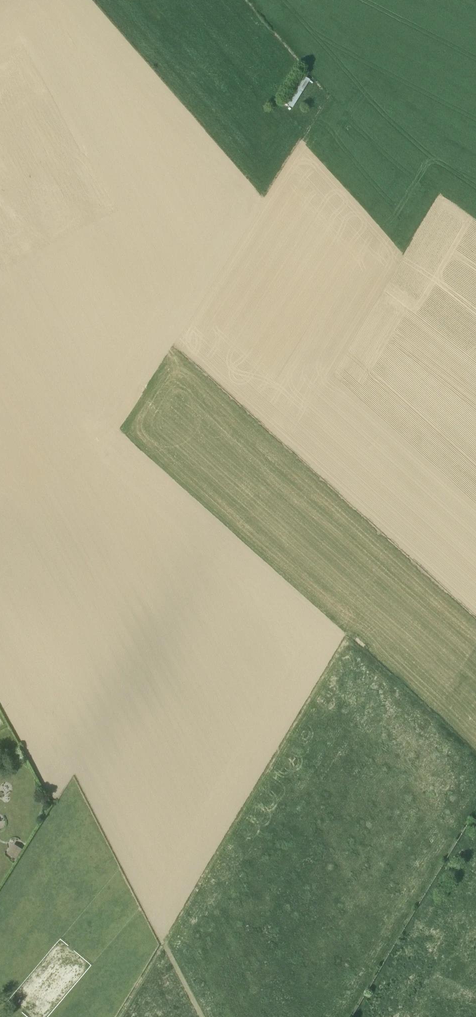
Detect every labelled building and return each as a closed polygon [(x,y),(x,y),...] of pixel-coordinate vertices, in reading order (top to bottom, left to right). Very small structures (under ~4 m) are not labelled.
[(294,106),(310,77),(301,72),(285,102),(294,106)] [(9,187),(0,170),(0,193),(9,187)] [(22,849),(14,844),(8,854),(16,859),(22,849)]
